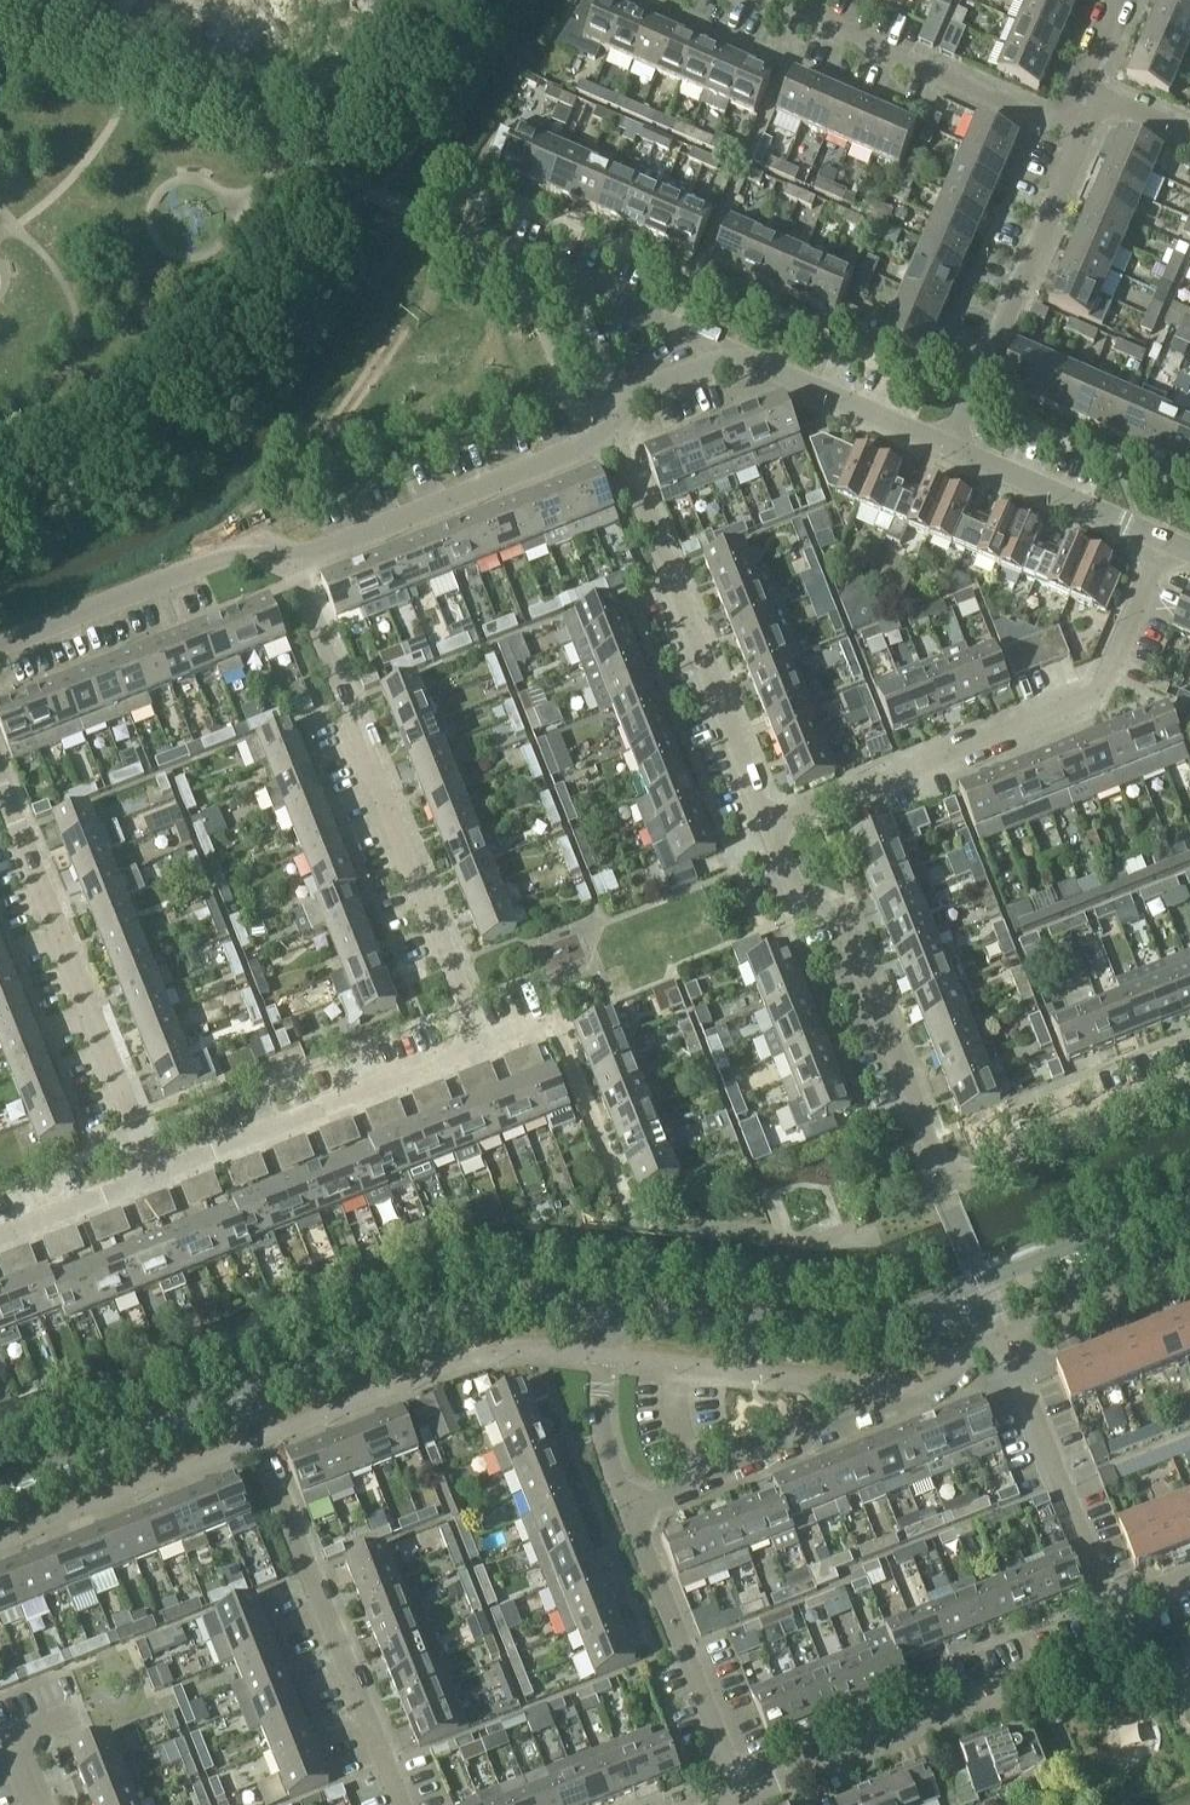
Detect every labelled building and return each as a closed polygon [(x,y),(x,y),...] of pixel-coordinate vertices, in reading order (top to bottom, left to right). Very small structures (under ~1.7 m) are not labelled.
[(937,3),(951,9),(954,0),(938,0),(937,3)] [(1020,23),(1061,40),(1071,16),(1033,0),(1030,0),(1020,23)] [(1071,16),(1078,0),(1033,0),(1071,16)] [(1160,6),(1189,19),(1189,0),(1163,0),(1160,6)] [(602,48),(611,52),(628,12),(602,1),(599,9),(586,3),(576,18),(582,21),(580,25),(574,22),(560,44),(574,50),(574,51),(596,60),(601,48),(602,48)] [(951,9),(937,3),(936,2),(926,25),(920,41),(934,47),(951,9)] [(1160,6),(1150,29),(1189,47),(1189,19),(1160,6)] [(953,22),(963,27),(969,13),(959,8),(953,22)] [(628,12),(611,52),(635,63),(652,23),(628,12)] [(967,29),(963,27),(953,22),(940,51),(955,58),(967,29)] [(635,63),(658,73),(676,33),(652,23),(635,63)] [(1020,23),(1010,47),(1050,65),(1061,40),(1020,23)] [(1139,54),(1180,70),(1189,47),(1150,29),(1139,54)] [(676,33),(658,73),(683,83),(700,43),(676,33)] [(707,94),(724,54),(700,43),(683,83),(704,93),(707,94)] [(1039,90),(1050,65),(1010,47),(999,72),(1039,90)] [(724,54),(707,94),(704,93),(701,103),(726,115),(730,104),(731,105),(749,64),(724,54)] [(1129,78),(1169,96),(1180,70),(1139,54),(1129,78)] [(749,64),(731,105),(756,115),(773,75),(749,64)] [(778,114),(803,125),(821,85),(795,74),(778,114)] [(577,91),(591,97),(595,88),(581,81),(577,91)] [(845,95),(821,85),(803,125),(827,135),(845,95)] [(560,104),(565,94),(550,88),(545,97),(560,104)] [(595,88),(591,97),(605,103),(609,93),(595,88)] [(578,100),(565,94),(560,104),(573,109),(578,100)] [(869,105),(845,95),(827,135),(851,145),(869,105)] [(614,108),(639,118),(643,108),(629,102),(619,98),(614,108)] [(851,145),(875,156),(893,116),(869,105),(851,145)] [(566,126),(572,113),(559,107),(553,120),(566,126)] [(608,124),(612,115),(598,108),(594,118),(608,124)] [(643,108),(639,118),(653,124),(657,114),(643,108)] [(932,113),(926,126),(936,130),(942,117),(932,113)] [(626,120),(612,115),(608,124),(622,130),(626,120)] [(918,127),(893,116),(875,156),(901,167),(918,127)] [(979,119),(968,144),(1008,162),(1019,136),(979,119)] [(501,169),(527,181),(544,141),(547,133),(548,131),(523,120),(516,134),(502,128),(490,155),(505,161),(501,169)] [(677,123),(673,133),(687,139),(691,129),(677,123)] [(936,130),(926,126),(920,141),(930,145),(936,130)] [(656,145),(660,135),(646,129),(642,139),(656,145)] [(687,139),(711,150),(715,140),(691,129),(687,139)] [(1123,132),(1113,157),(1152,175),(1163,150),(1123,132)] [(527,181),(551,191),(568,151),(554,145),(557,138),(547,133),(544,141),(527,181)] [(718,134),(715,140),(711,150),(738,162),(745,146),(718,134)] [(674,141),(660,135),(656,145),(670,151),(674,141)] [(762,167),(773,140),(765,137),(753,163),(762,167)] [(968,144),(958,168),(998,185),(1008,162),(968,144)] [(704,166),(709,156),(694,150),(689,159),(704,166)] [(551,191),(575,201),(592,161),(568,151),(551,191)] [(722,162),(709,156),(704,166),(717,172),(722,162)] [(1113,157),(1102,181),(1142,199),(1152,175),(1113,157)] [(767,169),(781,175),(786,165),(772,159),(767,169)] [(915,178),(921,164),(912,160),(905,174),(915,178)] [(575,201),(598,211),(615,171),(592,161),(575,201)] [(786,165),(781,175),(795,181),(800,172),(786,165)] [(958,168),(947,192),(987,210),(998,185),(958,168)] [(622,222),(646,232),(664,192),(669,181),(645,170),(640,182),(622,222)] [(750,170),(746,180),(760,186),(765,176),(750,170)] [(598,211),(622,222),(640,182),(615,171),(598,211)] [(915,178),(905,174),(899,188),(909,192),(915,178)] [(829,196),(834,186),(820,180),(816,190),(829,196)] [(1102,181),(1092,205),(1131,222),(1142,199),(1102,181)] [(861,187),(856,184),(852,193),(857,195),(861,187)] [(784,197),(799,203),(804,193),(789,186),(784,197)] [(848,192),(834,186),(829,196),(843,202),(848,192)] [(646,232),(671,243),(688,203),(664,192),(646,232)] [(977,234),(987,210),(947,192),(937,216),(977,234)] [(817,198),(804,193),(799,203),(812,208),(817,198)] [(879,217),(878,220),(887,224),(893,210),(884,206),(883,207),(869,202),(865,211),(879,217)] [(713,214),(688,203),(671,243),(696,254),(713,214)] [(1131,222),(1092,205),(1082,229),(1121,246),(1131,222)] [(832,217),(847,223),(852,213),(836,207),(832,217)] [(919,219),(898,209),(895,217),(916,227),(919,219)] [(865,219),(852,213),(847,223),(860,229),(865,219)] [(966,258),(977,234),(937,216),(926,241),(966,258)] [(882,238),(887,224),(878,220),(872,234),(882,238)] [(740,273),(757,233),(731,222),(714,262),(740,273)] [(886,242),(896,246),(901,233),(891,228),(886,242)] [(1082,229),(1071,253),(1110,270),(1121,246),(1082,229)] [(782,243),(757,233),(740,273),(764,283),(782,243)] [(926,241),(916,265),(956,282),(966,258),(926,241)] [(788,294),(806,254),(782,243),(764,283),(788,294)] [(1099,294),(1110,270),(1071,253),(1061,277),(1099,294)] [(830,264),(806,254),(788,294),(812,304),(830,264)] [(1176,254),(1170,268),(1179,272),(1185,258),(1176,254)] [(870,256),(864,271),(873,275),(880,260),(870,256)] [(830,264),(812,304),(837,315),(854,275),(830,264)] [(945,306),(956,282),(916,265),(905,289),(945,306)] [(1173,286),(1179,272),(1170,268),(1164,282),(1173,286)] [(858,284),(868,288),(873,275),(864,271),(858,284)] [(1088,320),(1099,294),(1061,277),(1050,303),(1088,320)] [(905,289),(895,313),(935,330),(945,306),(905,289)] [(1158,320),(1164,306),(1155,302),(1149,316),(1158,320)] [(1036,305),(1032,315),(1046,321),(1050,311),(1036,305)] [(852,324),(858,310),(848,306),(842,320),(852,324)] [(924,356),(935,330),(895,313),(884,338),(924,356)] [(1152,334),(1158,320),(1149,316),(1143,330),(1152,334)] [(1185,319),(1181,329),(1189,332),(1189,321),(1185,319)] [(1067,330),(1081,336),(1085,326),(1071,320),(1067,330)] [(1085,326),(1081,336),(1095,342),(1099,332),(1085,326)] [(1181,329),(1177,338),(1189,344),(1189,332),(1181,329)] [(1133,347),(1119,341),(1115,351),(1129,357),(1133,347)] [(1001,386),(1026,397),(1043,357),(1018,346),(1001,386)] [(1129,357),(1143,363),(1147,353),(1133,347),(1129,357)] [(1026,397),(1050,407),(1067,367),(1043,357),(1026,397)] [(1126,369),(1138,374),(1141,365),(1130,360),(1126,369)] [(1050,407),(1074,417),(1091,377),(1067,367),(1050,407)] [(1074,417),(1098,428),(1115,388),(1091,377),(1074,417)] [(1098,428),(1122,438),(1139,398),(1115,388),(1098,428)] [(786,398),(761,408),(777,448),(781,459),(782,461),(806,452),(786,398)] [(1122,438),(1146,449),(1163,409),(1139,398),(1122,438)] [(777,448),(761,408),(738,417),(753,457),(758,468),(781,459),(777,448)] [(1187,419),(1163,409),(1146,449),(1172,460),(1189,420),(1187,419)] [(1172,460),(1189,468),(1189,413),(1187,419),(1189,420),(1172,460)] [(753,457),(738,417),(715,426),(731,466),(735,477),(758,468),(753,457)] [(715,426),(693,435),(709,474),(713,486),(735,477),(731,466),(715,426)] [(693,435),(669,445),(689,496),(713,486),(709,474),(693,435)] [(837,496),(860,506),(880,459),(858,449),(857,451),(824,436),(811,441),(829,489),(839,493),(837,496)] [(666,505),(689,496),(669,445),(645,454),(661,493),(666,505)] [(903,469),(880,459),(860,506),(881,515),(876,528),(889,534),(895,521),(910,486),(898,481),(903,469)] [(600,471),(576,481),(596,531),(619,522),(615,511),(600,471)] [(910,486),(895,521),(889,534),(887,539),(901,545),(909,527),(930,536),(950,489),(928,480),(923,492),(910,486)] [(573,541),(596,531),(576,481),(552,490),(573,541)] [(973,499),(950,489),(930,536),(965,551),(980,517),(968,512),(973,499)] [(573,541),(552,490),(529,499),(544,538),(548,548),(549,551),(573,541)] [(811,509),(827,503),(823,492),(807,499),(811,509)] [(529,499),(505,509),(521,547),(525,557),(548,548),(544,538),(529,499)] [(779,521),(795,515),(791,505),(775,511),(779,521)] [(483,518),(498,556),(521,547),(505,509),(483,518)] [(993,522),(980,517),(965,551),(1001,567),(1021,520),(998,510),(993,522)] [(764,528),(779,521),(775,511),(760,517),(764,528)] [(808,518),(813,529),(815,537),(822,535),(832,530),(825,511),(808,518)] [(483,518),(460,526),(476,565),(498,556),(483,518)] [(809,539),(802,520),(793,524),(800,543),(809,539)] [(1001,567),(1036,582),(1051,548),(1038,542),(1044,530),(1021,520),(1001,567)] [(734,539),(749,533),(745,523),(730,529),(734,539)] [(453,574),(476,565),(460,526),(437,535),(453,574)] [(718,546),(734,539),(730,529),(714,535),(718,546)] [(452,575),(453,574),(437,535),(415,544),(430,583),(437,600),(458,591),(452,575)] [(1063,553),(1051,548),(1036,582),(1073,598),(1092,551),(1069,541),(1063,553)] [(702,552),(698,542),(683,548),(687,558),(702,552)] [(714,583),(754,567),(744,543),(705,559),(714,583)] [(415,544),(391,554),(407,593),(410,601),(418,598),(415,589),(430,583),(415,544)] [(813,549),(804,553),(811,571),(821,568),(813,549)] [(1092,551),(1073,598),(1107,613),(1122,578),(1109,573),(1114,560),(1092,551)] [(410,601),(407,593),(391,554),(369,563),(388,612),(411,603),(410,601)] [(369,563),(346,572),(361,611),(366,622),(388,612),(369,563)] [(763,591),(754,567),(714,583),(724,606),(763,591)] [(829,590),(821,568),(811,571),(801,576),(810,598),(829,590)] [(643,580),(639,569),(623,575),(627,586),(643,580)] [(338,620),(361,611),(346,572),(322,581),(338,620)] [(969,578),(956,572),(946,595),(973,584),(969,578)] [(607,581),(592,588),(596,598),(611,592),(607,581)] [(863,594),(864,591),(850,584),(842,603),(850,623),(863,594)] [(763,591),(724,606),(733,629),(772,613),(785,608),(776,586),(763,591)] [(596,598),(592,588),(576,594),(580,604),(596,598)] [(838,613),(829,590),(810,598),(819,621),(830,617),(829,617),(838,613)] [(976,600),(973,591),(954,598),(958,607),(976,600)] [(1189,638),(1189,593),(1173,631),(1189,638)] [(853,631),(873,623),(884,618),(877,600),(863,594),(850,623),(853,631)] [(563,619),(572,643),(626,622),(616,598),(563,619)] [(918,604),(904,598),(898,612),(898,613),(918,605),(918,604)] [(561,600),(545,606),(549,617),(565,610),(561,600)] [(263,650),(288,640),(272,601),(248,610),(263,650)] [(944,602),(926,610),(929,619),(948,611),(944,602)] [(549,617),(545,606),(530,612),(534,623),(549,617)] [(772,613),(733,629),(742,651),(781,636),(790,632),(793,631),(785,608),(772,613)] [(248,610),(225,619),(241,659),(263,650),(248,610)] [(926,610),(908,617),(911,626),(929,619),(926,610)] [(837,635),(846,632),(838,613),(829,617),(830,617),(837,635)] [(515,618),(499,624),(504,635),(519,628),(515,618)] [(225,619),(202,628),(218,668),(217,668),(222,680),(245,671),(240,659),(241,659),(225,619)] [(898,620),(881,627),(884,636),(902,630),(898,620)] [(635,645),(626,622),(572,643),(581,666),(635,645)] [(1016,626),(1015,627),(1022,643),(1033,638),(1044,634),(1018,622),(1016,626)] [(504,635),(499,624),(484,630),(488,641),(504,635)] [(881,627),(862,635),(865,644),(884,636),(881,627)] [(1015,627),(998,634),(1004,650),(1019,644),(1022,643),(1015,627)] [(195,677),(217,668),(218,668),(202,628),(179,637),(195,677)] [(1060,628),(1045,633),(1057,662),(1071,656),(1060,628)] [(781,636),(742,651),(751,675),(790,659),(800,656),(790,632),(781,636)] [(1044,634),(1033,638),(1044,667),(1057,662),(1045,633),(1044,634)] [(469,636),(454,642),(458,653),(473,646),(469,636)] [(172,686),(195,677),(179,637),(156,647),(172,686)] [(1030,673),(1044,667),(1033,638),(1022,643),(1019,644),(1030,673)] [(840,645),(848,663),(857,659),(850,641),(840,645)] [(458,653),(454,642),(438,648),(442,659),(458,653)] [(1015,678),(1030,673),(1019,644),(1004,650),(1015,678)] [(644,667),(635,645),(581,666),(591,690),(605,685),(604,683),(644,667)] [(944,656),(964,706),(987,697),(971,658),(966,645),(944,654),(944,656)] [(133,656),(149,695),(172,686),(156,647),(133,656)] [(508,668),(517,664),(510,647),(501,650),(508,668)] [(1011,688),(996,648),(971,658),(987,697),(1011,688)] [(423,654),(408,660),(412,671),(428,665),(423,654)] [(133,656),(110,665),(131,717),(154,708),(149,695),(133,656)] [(492,674),(501,670),(495,656),(486,659),(492,674)] [(964,706),(944,656),(921,665),(925,676),(941,715),(964,706)] [(799,682),(790,659),(751,675),(760,698),(799,682)] [(857,659),(848,663),(855,681),(864,678),(857,659)] [(412,671),(408,660),(392,667),(396,677),(412,671)] [(516,687),(525,683),(517,664),(508,668),(516,687)] [(87,674),(108,726),(131,717),(110,665),(87,674)] [(899,674),(903,685),(919,724),(941,715),(925,676),(921,665),(899,674)] [(599,712),(614,706),(653,691),(644,667),(604,683),(605,685),(591,690),(599,712)] [(508,687),(501,670),(492,674),(498,690),(508,687)] [(365,689),(381,683),(377,673),(361,679),(365,689)] [(85,735),(108,726),(87,674),(64,683),(85,735)] [(426,700),(417,677),(383,690),(392,713),(426,700)] [(1153,679),(1149,688),(1167,696),(1171,687),(1153,679)] [(799,682),(760,698),(769,721),(809,705),(799,682)] [(85,735),(64,683),(41,692),(62,744),(85,735)] [(903,685),(879,695),(894,734),(919,724),(903,685)] [(859,691),(866,709),(875,705),(868,687),(859,691)] [(662,713),(653,691),(614,706),(623,729),(662,713)] [(1181,691),(1177,700),(1189,706),(1189,695),(1181,691)] [(62,744),(41,692),(18,701),(39,753),(62,744)] [(519,696),(526,714),(535,710),(528,693),(519,696)] [(315,709),(311,698),(295,705),(299,715),(315,709)] [(426,700),(392,713),(401,736),(435,723),(426,700)] [(0,708),(0,726),(10,750),(14,762),(39,753),(18,701),(0,708)] [(513,701),(504,705),(510,720),(519,716),(513,701)] [(818,728),(809,705),(769,721),(778,744),(818,728)] [(875,705),(866,709),(873,727),(882,724),(875,705)] [(1145,717),(1166,770),(1189,761),(1189,760),(1169,708),(1145,717)] [(526,714),(534,733),(543,729),(535,710),(526,714)] [(279,711),(263,717),(268,727),(283,721),(279,711)] [(671,737),(662,713),(623,729),(632,752),(671,737)] [(526,733),(519,716),(510,720),(517,736),(526,733)] [(252,734),(268,727),(263,717),(248,723),(252,734)] [(1145,717),(1122,727),(1143,780),(1166,770),(1145,717)] [(445,746),(435,723),(401,736),(411,760),(445,746)] [(302,749),(293,725),(246,744),(255,767),(268,762),(302,749)] [(1122,727),(1099,736),(1120,789),(1143,780),(1122,727)] [(787,767),(827,751),(818,728),(778,744),(787,767)] [(222,746),(237,739),(233,729),(217,735),(222,746)] [(885,756),(894,752),(886,734),(877,737),(884,755),(885,756)] [(206,752),(222,746),(217,735),(202,741),(206,752)] [(1099,736),(1076,745),(1097,798),(1120,789),(1099,736)] [(681,760),(671,737),(632,752),(641,776),(681,760)] [(877,737),(865,742),(872,759),(884,755),(877,737)] [(550,748),(547,739),(537,742),(544,760),(566,751),(563,743),(550,748)] [(1073,807),(1097,798),(1076,745),(1052,754),(1073,807)] [(454,769),(445,746),(411,760),(420,783),(454,769)] [(187,747),(172,753),(176,764),(191,758),(187,747)] [(538,763),(532,747),(522,751),(528,766),(538,763)] [(311,772),(302,749),(268,762),(277,785),(311,772)] [(139,759),(135,750),(120,757),(123,766),(139,759)] [(573,770),(566,751),(544,760),(552,778),(573,770)] [(836,775),(827,751),(787,767),(797,791),(836,775)] [(160,770),(176,764),(172,753),(156,759),(160,770)] [(1052,754),(1029,763),(1050,816),(1073,807),(1052,754)] [(690,783),(681,760),(641,776),(650,798),(690,783)] [(544,779),(538,763),(528,766),(535,782),(544,779)] [(1029,763),(1007,772),(1028,825),(1050,816),(1029,763)] [(141,765),(126,771),(130,782),(145,776),(141,765)] [(463,792),(454,769),(420,783),(429,806),(463,792)] [(114,788),(130,782),(126,771),(110,778),(114,788)] [(320,795),(311,772),(277,785),(265,790),(274,813),(286,808),(320,795)] [(1007,772),(984,781),(1005,834),(1028,825),(1007,772)] [(172,792),(166,776),(157,779),(163,795),(172,792)] [(176,781),(182,796),(191,792),(185,778),(176,781)] [(984,781),(960,790),(981,843),(1005,834),(984,781)] [(95,783),(80,790),(84,800),(99,794),(95,783)] [(637,804),(646,827),(699,806),(690,783),(650,798),(637,804)] [(563,806),(572,803),(565,784),(556,788),(563,806)] [(68,806),(84,800),(80,790),(64,796),(68,806)] [(197,809),(191,792),(182,796),(188,812),(197,809)] [(472,816),(463,792),(429,806),(438,829),(472,816)] [(556,809),(550,793),(541,797),(547,813),(556,809)] [(330,818),(320,795),(286,808),(296,831),(330,818)] [(962,815),(956,799),(944,803),(950,819),(962,815)] [(37,819),(53,812),(49,802),(33,808),(37,819)] [(570,825),(579,821),(572,803),(563,806),(570,825)] [(55,819),(64,843),(98,829),(89,806),(55,819)] [(655,850),(708,829),(699,806),(646,827),(655,850)] [(169,811),(175,825),(184,822),(178,807),(169,811)] [(562,825),(556,809),(547,813),(553,828),(562,825)] [(852,840),(861,862),(922,838),(920,833),(932,828),(925,811),(852,840)] [(481,839),(472,816),(438,829),(447,852),(481,839)] [(330,818),(296,831),(305,855),(339,841),(330,818)] [(191,839),(184,822),(175,825),(182,842),(191,839)] [(194,827),(200,842),(209,839),(203,824),(194,827)] [(73,866),(107,852),(108,853),(120,848),(111,825),(98,830),(98,829),(64,843),(73,866)] [(708,829),(655,850),(671,892),(699,881),(691,863),(717,853),(708,829)] [(574,834),(581,852),(590,849),(583,830),(574,834)] [(974,845),(968,830),(956,835),(962,849),(974,845)] [(447,852),(456,875),(490,862),(505,856),(496,833),(481,839),(447,852)] [(1085,836),(1090,850),(1099,846),(1094,833),(1085,836)] [(861,862),(870,886),(910,870),(904,856),(918,851),(915,843),(923,840),(922,838),(861,862)] [(216,855),(209,839),(200,842),(207,858),(216,855)] [(574,855),(568,839),(559,843),(565,859),(574,855)] [(348,864),(339,841),(305,855),(314,878),(348,864)] [(981,861),(974,845),(962,849),(969,866),(981,861)] [(590,849),(581,852),(588,871),(597,867),(590,849)] [(73,866),(82,889),(116,875),(108,853),(107,852),(73,866)] [(188,857),(193,872),(203,868),(197,853),(188,857)] [(580,871),(574,855),(565,859),(571,874),(580,871)] [(1189,866),(1189,856),(1175,862),(1179,871),(1189,866)] [(466,899),(500,885),(490,862),(456,875),(466,899)] [(1161,878),(1179,871),(1175,862),(1157,868),(1161,878)] [(1133,889),(1130,880),(1123,863),(1118,866),(1112,879),(1109,880),(1115,896),(1133,889)] [(314,878),(323,900),(323,901),(352,890),(357,888),(348,864),(314,878)] [(870,886),(880,909),(933,889),(923,866),(910,870),(870,886)] [(200,888),(209,884),(203,868),(193,872),(200,888)] [(212,873),(219,889),(228,885),(222,870),(212,873)] [(1133,889),(1152,881),(1148,872),(1130,880),(1133,889)] [(92,912),(126,898),(116,875),(82,889),(92,912)] [(604,876),(592,881),(599,899),(611,895),(604,876)] [(993,891),(987,876),(975,881),(981,896),(993,891)] [(1087,907),(1083,898),(1082,898),(1075,879),(1059,885),(1066,905),(1069,914),(1087,907)] [(1177,879),(1158,886),(1162,897),(1181,889),(1177,879)] [(234,901),(228,885),(219,889),(225,904),(234,901)] [(500,885),(466,899),(475,922),(509,908),(500,885)] [(586,886),(577,890),(584,906),(593,902),(586,886)] [(1158,886),(1140,893),(1145,904),(1162,897),(1158,886)] [(357,888),(352,890),(323,901),(323,900),(317,902),(318,903),(304,908),(313,932),(327,926),(361,913),(356,900),(361,898),(357,888)] [(880,909),(889,932),(928,917),(929,918),(942,912),(933,889),(880,909)] [(1102,890),(1083,898),(1087,907),(1106,900),(1102,890)] [(999,907),(993,891),(981,896),(987,912),(999,907)] [(1135,908),(1131,897),(1112,905),(1116,915),(1135,908)] [(92,912),(101,935),(135,922),(126,898),(92,912)] [(206,903),(212,918),(221,914),(215,899),(206,903)] [(1099,922),(1116,915),(1112,905),(1095,911),(1099,922)] [(509,908),(475,922),(484,945),(518,931),(509,908)] [(1056,908),(1037,916),(1041,925),(1060,918),(1056,908)] [(370,936),(361,913),(327,926),(336,950),(370,936)] [(227,930),(221,914),(212,918),(218,934),(227,930)] [(1085,915),(1067,923),(1071,933),(1089,926),(1085,915)] [(246,931),(240,916),(231,919),(237,935),(246,931)] [(1041,925),(1037,916),(1020,923),(1023,932),(1041,925)] [(889,932),(898,956),(938,940),(937,940),(951,934),(947,926),(934,932),(929,918),(928,917),(889,932)] [(272,921),(246,931),(237,935),(243,950),(252,947),(249,940),(253,938),(259,940),(268,936),(266,932),(275,929),(272,921)] [(110,958),(144,945),(135,922),(101,935),(110,958)] [(999,942),(1011,937),(1005,922),(993,927),(999,942)] [(1053,940),(1071,933),(1067,923),(1049,930),(1053,940)] [(1038,934),(1020,941),(1024,952),(1043,944),(1038,934)] [(379,959),(370,936),(336,950),(345,972),(345,973),(379,959)] [(758,987),(797,971),(788,947),(767,955),(760,937),(733,948),(740,966),(749,963),(758,987)] [(1005,958),(1017,953),(1011,937),(999,942),(1005,958)] [(946,963),(938,940),(898,956),(907,978),(946,963)] [(110,958),(119,981),(153,968),(144,945),(110,958)] [(224,949),(230,964),(239,961),(233,945),(224,949)] [(2,948),(0,948),(0,975),(11,971),(2,948)] [(1162,963),(1184,1017),(1189,1014),(1189,967),(1185,954),(1162,963)] [(340,1000),(341,1001),(388,983),(379,959),(345,973),(345,972),(330,978),(339,1001),(340,1000)] [(245,976),(239,961),(230,964),(236,980),(245,976)] [(249,965),(255,981),(264,978),(258,962),(249,965)] [(953,978),(946,963),(907,978),(916,1001),(955,985),(967,981),(963,973),(953,978)] [(1139,972),(1160,1026),(1184,1017),(1162,963),(1139,972)] [(128,1004),(162,991),(153,968),(119,981),(128,1004)] [(1023,968),(1011,973),(1017,988),(1029,984),(1023,968)] [(20,994),(11,971),(0,975),(0,1002),(20,994)] [(767,1010),(806,994),(797,971),(758,987),(767,1010)] [(1137,1035),(1160,1026),(1139,972),(1116,981),(1122,996),(1137,1035)] [(270,993),(264,978),(255,981),(261,997),(270,993)] [(916,1001),(925,1024),(965,1009),(976,1004),(967,981),(955,985),(916,1001)] [(398,1006),(388,983),(341,1001),(347,1015),(360,1010),(364,1019),(398,1006)] [(703,998),(697,983),(685,987),(692,1003),(703,998)] [(1023,1004),(1035,999),(1029,984),(1017,988),(1023,1004)] [(685,1006),(679,990),(667,995),(673,1010),(685,1006)] [(128,1004),(137,1028),(171,1014),(162,991),(128,1004)] [(242,994),(248,1010),(257,1007),(251,991),(242,994)] [(20,994),(0,1002),(0,1029),(29,1017),(20,994)] [(815,1016),(806,994),(767,1010),(776,1032),(815,1016)] [(1137,1035),(1122,996),(1099,1005),(1115,1044),(1137,1035)] [(1092,1053),(1115,1044),(1099,1005),(1076,1014),(1092,1053)] [(263,1022),(257,1007),(248,1010),(254,1026),(263,1022)] [(695,1011),(701,1027),(713,1023),(707,1007),(695,1011)] [(267,1011),(273,1027),(282,1024),(276,1008),(267,1011)] [(974,1031),(965,1009),(925,1024),(934,1047),(974,1031)] [(147,1051),(181,1037),(171,1014),(137,1028),(147,1051)] [(1035,1034),(1047,1029),(1041,1014),(1029,1019),(1035,1034)] [(1068,1063),(1092,1053),(1076,1014),(1053,1023),(1068,1063)] [(585,1053),(625,1038),(615,1015),(576,1030),(585,1053)] [(785,1055),(824,1040),(815,1016),(776,1032),(763,1037),(772,1060),(785,1055)] [(29,1017),(0,1029),(0,1043),(4,1054),(38,1040),(29,1017)] [(679,1026),(685,1041),(697,1036),(691,1021),(679,1026)] [(1042,1050),(1053,1045),(1047,1029),(1035,1034),(1042,1050)] [(276,1035),(283,1051),(292,1047),(286,1031),(276,1035)] [(934,1047),(943,1070),(983,1055),(974,1031),(934,1047)] [(703,1053),(697,1036),(685,1041),(692,1057),(703,1053)] [(147,1051),(156,1074),(190,1060),(181,1037),(147,1051)] [(707,1042),(713,1057),(725,1053),(719,1037),(707,1042)] [(276,1054),(270,1038),(261,1041),(267,1057),(276,1054)] [(585,1053),(594,1077),(634,1061),(625,1038),(585,1053)] [(48,1064),(38,1040),(4,1054),(14,1077),(48,1064)] [(833,1063),(824,1040),(785,1055),(794,1078),(833,1063)] [(516,1054),(521,1065),(530,1061),(525,1050),(516,1054)] [(713,1057),(719,1073),(731,1068),(725,1053),(713,1057)] [(989,1070),(983,1055),(943,1070),(953,1094),(992,1078),(1005,1073),(1000,1063),(993,1065),(992,1068),(989,1070)] [(165,1097),(199,1084),(190,1060),(156,1074),(165,1097)] [(530,1061),(521,1065),(525,1076),(534,1073),(530,1061)] [(604,1100),(643,1085),(634,1061),(594,1077),(604,1100)] [(1066,1077),(1059,1061),(1048,1065),(1054,1081),(1066,1077)] [(803,1101),(843,1086),(833,1063),(794,1078),(783,1082),(792,1106),(803,1101)] [(57,1087),(48,1064),(14,1077),(23,1100),(57,1087)] [(697,1072),(703,1088),(715,1083),(709,1067),(697,1072)] [(484,1079),(479,1068),(470,1072),(475,1083),(484,1079)] [(533,1080),(548,1119),(571,1110),(556,1070),(533,1080)] [(953,1094),(962,1118),(1001,1102),(995,1085),(1008,1080),(1005,1073),(992,1078),(953,1094)] [(475,1083),(479,1094),(488,1091),(484,1079),(475,1083)] [(533,1080),(509,1089),(525,1128),(548,1119),(533,1080)] [(715,1083),(703,1088),(710,1103),(721,1098),(715,1083)] [(725,1088),(731,1104),(743,1099),(737,1083),(725,1088)] [(604,1100),(613,1123),(652,1108),(643,1085),(604,1100)] [(424,1090),(429,1101),(438,1098),(433,1086),(424,1090)] [(812,1125),(852,1110),(843,1086),(803,1101),(812,1125)] [(66,1110),(57,1087),(23,1100),(32,1123),(66,1110)] [(486,1098),(502,1137),(525,1128),(509,1089),(486,1098)] [(205,1101),(219,1095),(217,1090),(203,1095),(205,1101)] [(429,1101),(433,1113),(442,1109),(438,1098),(429,1101)] [(486,1098),(463,1107),(479,1147),(502,1137),(486,1098)] [(731,1104),(737,1119),(749,1114),(743,1099),(731,1104)] [(383,1120),(392,1116),(387,1104),(378,1108),(383,1120)] [(440,1116),(456,1156),(479,1147),(463,1107),(440,1116)] [(622,1147),(661,1131),(652,1108),(613,1123),(622,1147)] [(75,1133),(66,1110),(32,1123),(41,1146),(75,1133)] [(734,1130),(727,1113),(715,1118),(721,1134),(722,1134),(734,1130)] [(387,1131),(396,1127),(392,1116),(383,1120),(387,1131)] [(440,1116),(417,1125),(433,1165),(456,1156),(440,1116)] [(215,1130),(209,1117),(196,1122),(201,1136),(215,1130)] [(809,1142),(836,1132),(831,1118),(804,1129),(809,1142)] [(332,1126),(336,1138),(345,1134),(341,1123),(332,1126)] [(394,1135),(409,1174),(433,1165),(417,1125),(394,1135)] [(622,1147),(631,1170),(671,1154),(684,1149),(675,1126),(661,1131),(622,1147)] [(734,1130),(722,1134),(721,1134),(727,1149),(739,1145),(734,1130)] [(755,1130),(743,1134),(750,1150),(761,1146),(755,1130)] [(341,1149),(350,1145),(345,1134),(336,1138),(341,1149)] [(370,1144),(372,1149),(373,1149),(391,1194),(414,1185),(409,1174),(394,1135),(370,1144)] [(286,1145),(290,1156),(299,1152),(295,1141),(286,1145)] [(373,1149),(372,1149),(352,1157),(367,1197),(372,1209),(393,1200),(391,1194),(373,1149)] [(290,1156),(295,1167),(304,1164),(299,1152),(290,1156)] [(631,1170),(640,1193),(680,1178),(671,1154),(631,1170)] [(344,1206),(367,1197),(352,1157),(328,1167),(344,1206)] [(240,1163),(244,1174),(254,1171),(249,1159),(240,1163)] [(321,1215),(344,1206),(328,1167),(305,1176),(321,1215)] [(258,1182),(254,1171),(244,1174),(249,1186),(258,1182)] [(305,1176),(282,1185),(286,1195),(298,1225),(297,1225),(300,1234),(323,1225),(319,1216),(321,1215),(305,1176)] [(198,1193),(207,1189),(203,1178),(193,1181),(198,1193)] [(282,1185),(259,1194),(259,1195),(274,1234),(297,1225),(298,1225),(286,1195),(282,1185)] [(212,1200),(210,1195),(207,1189),(198,1193),(202,1204),(212,1200)] [(257,1195),(234,1204),(236,1210),(236,1209),(252,1249),(254,1254),(278,1245),(274,1234),(259,1195),(259,1194),(257,1195)] [(152,1211),(161,1207),(157,1196),(148,1199),(152,1211)] [(459,1213),(471,1208),(470,1205),(467,1199),(455,1204),(459,1213)] [(166,1218),(161,1207),(152,1211),(157,1222),(166,1218)] [(236,1210),(214,1218),(230,1257),(252,1249),(236,1209),(236,1210)] [(106,1229),(115,1225),(111,1214),(102,1217),(106,1229)] [(214,1218),(191,1227),(207,1267),(230,1257),(214,1218)] [(120,1237),(115,1225),(106,1229),(110,1240),(120,1237)] [(191,1227),(168,1236),(183,1276),(207,1267),(191,1227)] [(60,1247),(69,1243),(65,1232),(56,1236),(60,1247)] [(168,1236),(145,1246),(160,1285),(165,1297),(188,1287),(183,1276),(168,1236)] [(74,1255),(69,1243),(60,1247),(64,1258),(74,1255)] [(145,1246),(121,1255),(137,1294),(160,1285),(145,1246)] [(14,1265),(23,1262),(18,1250),(9,1254),(14,1265)] [(121,1255),(98,1264),(114,1303),(137,1294),(121,1255)] [(23,1262),(14,1265),(18,1277),(27,1273),(23,1262)] [(98,1264),(75,1273),(91,1313),(114,1303),(98,1264)] [(49,1271),(26,1280),(41,1320),(63,1311),(64,1311),(52,1282),(53,1282),(49,1271)] [(53,1282),(52,1282),(64,1311),(63,1311),(67,1322),(91,1313),(75,1273),(53,1282)] [(26,1280),(3,1289),(18,1329),(41,1320),(26,1280)] [(0,1290),(0,1352),(23,1342),(18,1329),(3,1289),(0,1290)] [(1174,1324),(1188,1360),(1189,1359),(1189,1318),(1174,1324)] [(1165,1369),(1188,1360),(1174,1324),(1151,1333),(1165,1369)] [(1151,1333),(1128,1342),(1142,1378),(1165,1369),(1151,1333)] [(1128,1342),(1105,1352),(1119,1387),(1142,1378),(1128,1342)] [(1105,1352),(1082,1361),(1096,1396),(1119,1387),(1105,1352)] [(1072,1406),(1096,1396),(1082,1361),(1058,1370),(1072,1406)] [(526,1385),(487,1400),(496,1424),(536,1409),(526,1385)] [(432,1421),(440,1442),(460,1434),(444,1393),(410,1406),(418,1427),(432,1421)] [(983,1401),(958,1411),(978,1462),(1003,1452),(983,1401)] [(1121,1407),(1103,1414),(1110,1433),(1128,1425),(1121,1407)] [(536,1409),(496,1424),(505,1447),(506,1448),(545,1432),(536,1409)] [(404,1411),(380,1421),(396,1460),(420,1451),(404,1411)] [(935,1420),(955,1471),(978,1462),(958,1411),(935,1420)] [(1183,1415),(1160,1424),(1165,1436),(1188,1427),(1183,1415)] [(933,1479),(955,1471),(935,1420),(912,1429),(933,1479)] [(380,1421),(358,1430),(373,1469),(396,1460),(380,1421)] [(1142,1446),(1165,1436),(1160,1424),(1137,1433),(1142,1446)] [(420,1433),(428,1452),(437,1448),(429,1429),(420,1433)] [(933,1479),(912,1429),(889,1438),(906,1477),(910,1488),(933,1479)] [(358,1430),(334,1439),(350,1479),(373,1469),(358,1430)] [(504,1448),(493,1452),(502,1475),(514,1471),(515,1470),(515,1471),(554,1455),(545,1432),(506,1448),(505,1447),(504,1448)] [(1137,1433),(1114,1442),(1119,1455),(1142,1446),(1137,1433)] [(1089,1441),(1092,1450),(1104,1445),(1106,1444),(1102,1435),(1089,1441)] [(881,1487),(906,1477),(889,1438),(865,1447),(881,1487)] [(334,1439),(311,1448),(331,1498),(354,1490),(350,1479),(334,1439)] [(1169,1448),(1174,1460),(1184,1456),(1189,1454),(1189,1440),(1169,1448)] [(1110,1458),(1119,1455),(1114,1442),(1105,1446),(1104,1445),(1092,1450),(1090,1451),(1096,1466),(1110,1460),(1110,1458)] [(444,1466),(442,1462),(452,1458),(447,1444),(437,1448),(428,1452),(435,1470),(444,1466)] [(881,1487),(865,1447),(843,1456),(859,1496),(863,1507),(886,1498),(881,1487)] [(311,1448),(287,1458),(303,1497),(307,1508),(331,1498),(311,1448)] [(1169,1448),(1146,1457),(1151,1469),(1174,1460),(1169,1448)] [(554,1455),(515,1471),(524,1494),(563,1478),(554,1455)] [(845,1501),(859,1496),(843,1456),(820,1465),(836,1505),(835,1505),(839,1516),(840,1517),(850,1513),(845,1501)] [(1146,1457),(1123,1466),(1128,1478),(1151,1469),(1146,1457)] [(820,1465),(797,1474),(817,1524),(839,1516),(835,1505),(836,1505),(820,1465)] [(1119,1482),(1128,1478),(1123,1466),(1114,1470),(1114,1468),(1099,1474),(1105,1489),(1120,1483),(1119,1482)] [(774,1484),(778,1494),(790,1523),(791,1522),(796,1533),(817,1524),(797,1474),(774,1484)] [(438,1479),(446,1498),(455,1494),(448,1475),(438,1479)] [(237,1477),(213,1487),(229,1526),(233,1539),(258,1529),(253,1517),(237,1477)] [(563,1478),(524,1494),(533,1516),(572,1501),(563,1478)] [(213,1487),(190,1496),(206,1535),(229,1526),(213,1487)] [(998,1494),(1002,1505),(1021,1498),(1017,1487),(998,1494)] [(455,1494),(446,1498),(453,1516),(462,1512),(455,1494)] [(790,1523),(778,1494),(753,1504),(769,1544),(771,1543),(776,1555),(800,1545),(795,1533),(796,1533),(791,1522),(790,1523)] [(1049,1495),(1033,1501),(1036,1510),(1052,1504),(1049,1495)] [(190,1496),(167,1505),(183,1545),(183,1544),(183,1545),(187,1556),(210,1547),(206,1536),(205,1536),(206,1535),(190,1496)] [(973,1517),(993,1509),(988,1498),(969,1506),(973,1517)] [(533,1516),(521,1521),(531,1545),(582,1525),(572,1501),(533,1516)] [(1145,1520),(1161,1560),(1189,1548),(1189,1502),(1145,1520)] [(731,1513),(751,1564),(753,1564),(749,1552),(769,1544),(753,1504),(731,1513)] [(167,1505),(144,1514),(160,1554),(183,1545),(167,1505)] [(956,1524),(973,1517),(969,1506),(951,1513),(956,1524)] [(417,1514),(421,1525),(439,1517),(435,1507),(417,1514)] [(1017,1507),(1000,1514),(1004,1523),(1021,1516),(1017,1507)] [(728,1574),(751,1564),(731,1513),(708,1522),(728,1574)] [(144,1514),(121,1523),(137,1563),(160,1554),(144,1514)] [(403,1532),(421,1525),(417,1514),(399,1521),(403,1532)] [(1004,1523),(1000,1514),(986,1519),(989,1529),(1004,1523)] [(927,1535),(947,1527),(942,1517),(923,1524),(927,1535)] [(1161,1560),(1145,1520),(1121,1529),(1137,1570),(1161,1560)] [(457,1525),(464,1543),(473,1540),(466,1521),(457,1525)] [(728,1574),(708,1522),(687,1531),(707,1581),(708,1582),(728,1574)] [(121,1523),(98,1532),(114,1572),(137,1563),(121,1523)] [(910,1542),(927,1535),(923,1524),(906,1531),(910,1542)] [(371,1532),(375,1543),(393,1535),(389,1525),(371,1532)] [(582,1525),(531,1545),(540,1567),(591,1547),(582,1525)] [(971,1525),(955,1532),(959,1541),(975,1534),(971,1525)] [(441,1531),(448,1550),(457,1546),(450,1528),(441,1531)] [(687,1531),(663,1540),(683,1590),(707,1581),(687,1531)] [(98,1532),(75,1541),(91,1581),(114,1572),(98,1532)] [(357,1550),(375,1543),(371,1532),(353,1539),(357,1550)] [(959,1541),(955,1532),(940,1538),(943,1547),(959,1541)] [(881,1553),(901,1545),(897,1535),(877,1542),(881,1553)] [(473,1540),(464,1543),(471,1562),(480,1558),(473,1540)] [(75,1541),(52,1551),(68,1590),(72,1602),(96,1593),(91,1581),(75,1541)] [(864,1560),(881,1553),(877,1542),(860,1549),(864,1560)] [(324,1551),(325,1553),(328,1561),(347,1554),(342,1543),(324,1551)] [(908,1550),(912,1559),(929,1553),(925,1543),(908,1550)] [(1044,1555),(1043,1555),(1061,1599),(1086,1589),(1067,1543),(1043,1553),(1044,1555)] [(457,1546),(448,1550),(455,1568),(464,1564),(457,1546)] [(386,1547),(346,1562),(356,1586),(395,1570),(386,1547)] [(591,1547),(540,1567),(549,1590),(600,1571),(591,1547)] [(912,1559),(908,1550),(894,1556),(897,1565),(912,1559)] [(52,1551),(29,1560),(45,1599),(68,1590),(52,1551)] [(851,1553),(832,1560),(836,1571),(855,1563),(851,1553)] [(1020,1564),(1038,1608),(1061,1599),(1043,1555),(1020,1564)] [(29,1560),(6,1569),(22,1608),(45,1599),(29,1560)] [(840,1580),(836,1571),(832,1560),(826,1563),(830,1573),(818,1578),(821,1587),(840,1580)] [(863,1568),(867,1577),(883,1571),(879,1562),(863,1568)] [(1002,1583),(1015,1617),(1038,1608),(1020,1564),(1019,1562),(997,1571),(1002,1583)] [(482,1590),(492,1586),(484,1567),(475,1571),(482,1590)] [(0,1571),(0,1617),(22,1608),(6,1569),(0,1571)] [(255,1578),(259,1588),(278,1581),(274,1570),(255,1578)] [(395,1570),(356,1586),(365,1610),(405,1594),(404,1593),(395,1570)] [(600,1571),(549,1590),(558,1613),(609,1593),(600,1571)] [(466,1596),(476,1593),(468,1573),(459,1577),(461,1583),(466,1595),(466,1596)] [(868,1579),(852,1585),(856,1595),(872,1588),(868,1579)] [(951,1590),(956,1601),(969,1635),(993,1626),(979,1592),(975,1581),(951,1590)] [(245,1582),(227,1589),(231,1600),(249,1592),(245,1582)] [(461,1583),(450,1588),(455,1600),(466,1595),(461,1583)] [(809,1583),(790,1590),(795,1600),(813,1593),(809,1583)] [(993,1626),(1015,1617),(1002,1583),(979,1592),(993,1626)] [(492,1586),(482,1590),(489,1608),(499,1604),(492,1586)] [(405,1594),(365,1610),(374,1632),(426,1612),(417,1590),(416,1588),(404,1593),(405,1594)] [(231,1600),(227,1589),(209,1596),(213,1607),(231,1600)] [(795,1600),(790,1590),(772,1597),(776,1608),(795,1600)] [(837,1591),(821,1598),(824,1607),(841,1600),(837,1591)] [(483,1610),(476,1593),(466,1596),(474,1614),(483,1610)] [(609,1593),(558,1613),(567,1635),(578,1631),(618,1616),(609,1593)] [(205,1618),(203,1619),(213,1643),(266,1622),(256,1598),(205,1618)] [(821,1598),(806,1604),(810,1613),(824,1607),(821,1598)] [(199,1600),(181,1607),(185,1618),(203,1610),(199,1600)] [(763,1601),(744,1608),(748,1618),(767,1611),(763,1601)] [(956,1601),(932,1610),(946,1644),(969,1635),(956,1601)] [(185,1618),(181,1607),(163,1614),(167,1625),(185,1618)] [(748,1618),(744,1608),(726,1615),(730,1626),(748,1618)] [(792,1609),(774,1616),(778,1625),(795,1618),(792,1609)] [(932,1610),(910,1619),(924,1653),(946,1644),(932,1610)] [(426,1612),(374,1632),(384,1656),(435,1636),(426,1612)] [(139,1636),(135,1625),(130,1613),(113,1619),(118,1632),(112,1634),(116,1645),(139,1636)] [(500,1635),(509,1632),(502,1613),(493,1617),(500,1635)] [(484,1615),(466,1622),(475,1645),(484,1641),(494,1638),(484,1615)] [(618,1616),(578,1631),(587,1654),(627,1639),(618,1616)] [(774,1616),(760,1622),(764,1631),(778,1625),(774,1616)] [(139,1636),(157,1629),(153,1618),(135,1625),(139,1636)] [(701,1637),(720,1630),(716,1619),(697,1627),(701,1637)] [(900,1662),(902,1662),(924,1653),(910,1619),(886,1629),(895,1649),(900,1662)] [(266,1622),(213,1643),(222,1666),(236,1660),(275,1645),(266,1622)] [(778,1625),(764,1631),(764,1632),(768,1642),(775,1644),(784,1641),(778,1625)] [(182,1627),(163,1635),(169,1650),(188,1643),(182,1627)] [(729,1634),(732,1643),(748,1637),(745,1628),(729,1634)] [(509,1632),(500,1635),(508,1654),(517,1650),(509,1632)] [(89,1644),(93,1654),(116,1645),(112,1634),(89,1644)] [(169,1650),(163,1635),(148,1641),(154,1656),(169,1650)] [(435,1636),(384,1656),(392,1678),(442,1658),(442,1659),(444,1658),(444,1657),(435,1636)] [(494,1638),(484,1641),(492,1660),(501,1656),(494,1638)] [(627,1639),(587,1654),(597,1678),(636,1662),(627,1639)] [(137,1645),(144,1664),(153,1660),(146,1641),(137,1645)] [(93,1654),(89,1644),(71,1651),(75,1661),(93,1654)] [(275,1645),(236,1660),(236,1661),(245,1683),(284,1668),(275,1645)] [(867,1645),(843,1654),(862,1701),(885,1692),(872,1658),(867,1645)] [(910,1682),(902,1662),(900,1662),(895,1649),(872,1658),(885,1692),(910,1682)] [(43,1662),(47,1672),(66,1665),(61,1654),(43,1662)] [(839,1710),(862,1701),(843,1654),(820,1663),(839,1710)] [(1134,1672),(1148,1666),(1143,1655),(1129,1661),(1134,1672)] [(442,1658),(392,1678),(401,1701),(451,1682),(442,1659),(442,1658)] [(519,1682),(528,1678),(520,1659),(511,1663),(519,1682)] [(29,1680),(47,1672),(43,1662),(25,1669),(29,1680)] [(816,1719),(839,1710),(820,1663),(797,1672),(816,1719)] [(503,1688),(512,1684),(504,1665),(495,1669),(503,1688)] [(244,1683),(232,1688),(242,1711),(254,1706),(293,1691),(284,1668),(245,1683),(244,1683)] [(628,1684),(644,1678),(641,1669),(625,1675),(628,1684)] [(157,1670),(148,1674),(155,1692),(165,1688),(157,1670)] [(793,1728),(816,1719),(797,1672),(774,1681),(793,1728)] [(1,1690),(20,1683),(16,1673),(0,1679),(0,1687),(1,1690)] [(535,1696),(528,1678),(519,1682),(526,1700),(535,1696)] [(597,1697),(613,1690),(609,1681),(594,1688),(597,1697)] [(770,1738),(793,1728),(774,1681),(751,1690),(755,1702),(756,1704),(770,1738)] [(451,1682),(401,1701),(410,1724),(460,1705),(451,1682)] [(519,1702),(512,1684),(503,1688),(510,1706),(519,1702)] [(180,1708),(189,1705),(182,1687),(173,1691),(180,1708)] [(597,1697),(594,1688),(578,1694),(582,1703),(581,1703),(585,1713),(601,1707),(597,1697)] [(254,1706),(242,1711),(251,1734),(263,1730),(263,1729),(302,1714),(293,1691),(254,1706)] [(547,1706),(551,1715),(567,1709),(564,1700),(547,1706)] [(189,1705),(180,1708),(188,1727),(197,1724),(189,1705)] [(460,1705),(410,1724),(420,1748),(469,1729),(460,1705)] [(536,1721),(551,1715),(547,1706),(532,1712),(536,1721)] [(173,1711),(164,1714),(172,1733),(181,1729),(173,1711)] [(302,1714),(263,1729),(272,1752),(311,1737),(302,1714)] [(521,1727),(518,1718),(501,1724),(505,1733),(521,1727)] [(968,1772),(949,1779),(959,1804),(973,1804),(980,1802),(977,1796),(1002,1786),(1000,1780),(1020,1772),(1029,1796),(1063,1783),(1043,1732),(1029,1738),(1022,1719),(1002,1727),(1006,1736),(986,1744),(983,1737),(961,1746),(970,1771),(968,1772)] [(501,1724),(486,1730),(479,1733),(486,1751),(508,1742),(505,1733),(501,1724)] [(650,1729),(638,1734),(657,1782),(682,1773),(668,1738),(656,1744),(655,1742),(650,1729)] [(191,1737),(199,1755),(208,1751),(200,1733),(191,1737)] [(638,1734),(615,1743),(634,1791),(657,1782),(638,1734)] [(111,1735),(72,1751),(82,1775),(121,1759),(111,1735)] [(476,1745),(472,1736),(456,1742),(460,1751),(476,1745)] [(311,1737),(272,1752),(281,1775),(320,1760),(311,1737)] [(1181,1740),(1189,1762),(1189,1737),(1181,1740)] [(176,1743),(183,1761),(192,1758),(185,1739),(176,1743)] [(615,1743),(592,1752),(598,1766),(611,1800),(634,1791),(615,1743)] [(451,1754),(448,1745),(432,1752),(435,1761),(451,1754)] [(208,1751),(199,1755),(206,1773),(215,1770),(208,1751)] [(569,1761),(575,1776),(586,1804),(600,1804),(611,1800),(598,1766),(592,1752),(569,1761)] [(192,1758),(183,1761),(190,1780),(199,1776),(192,1758)] [(121,1759),(82,1775),(91,1798),(130,1782),(121,1759)] [(258,1784),(266,1804),(276,1804),(290,1799),(330,1784),(320,1760),(281,1775),(258,1784)] [(546,1770),(550,1783),(551,1785),(552,1785),(560,1804),(586,1804),(575,1776),(569,1761),(546,1770)] [(886,1778),(889,1784),(898,1804),(941,1804),(924,1763),(886,1778)] [(209,1782),(217,1801),(226,1797),(219,1779),(209,1782)] [(500,1788),(507,1804),(533,1804),(529,1794),(523,1779),(500,1788)] [(91,1798),(93,1804),(139,1804),(130,1782),(91,1798)] [(838,1802),(839,1804),(898,1804),(889,1784),(876,1789),(875,1787),(838,1802)] [(210,1804),(203,1785),(194,1789),(200,1804),(207,1804),(210,1804)] [(529,1794),(533,1804),(560,1804),(552,1785),(551,1785),(529,1793),(529,1794)] [(344,1787),(325,1794),(329,1803),(347,1796),(344,1787)] [(477,1797),(480,1804),(507,1804),(500,1788),(477,1797)] [(301,1803),(302,1804),(323,1804),(320,1796),(301,1803)] [(465,1804),(480,1804),(477,1797),(469,1800),(470,1803),(465,1804)]
